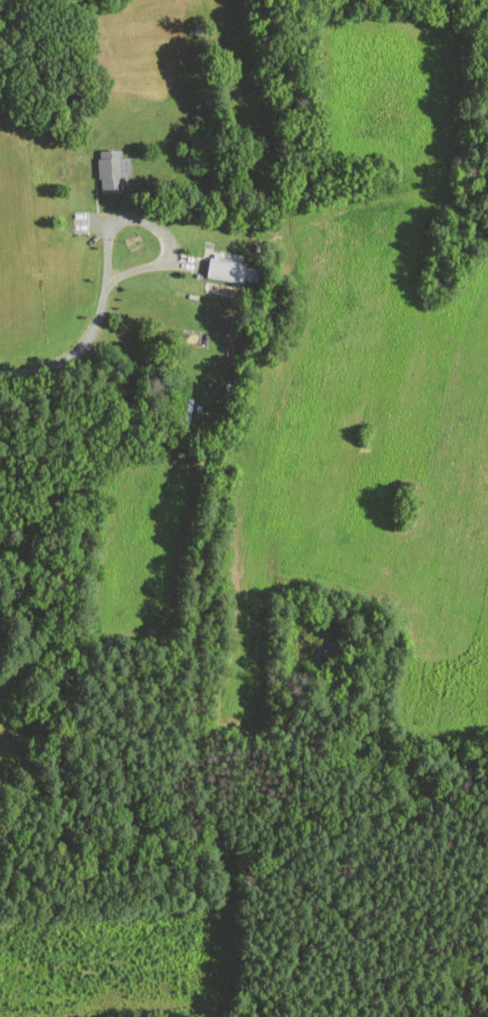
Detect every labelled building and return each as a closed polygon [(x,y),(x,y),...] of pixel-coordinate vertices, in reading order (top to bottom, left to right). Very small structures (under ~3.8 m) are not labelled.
[(102,152),(102,195),(126,195),(125,177),(132,177),(132,159),(124,159),(124,152),(102,152)] [(246,286),(248,280),(260,282),(262,267),(213,258),(209,279),(246,286)]
